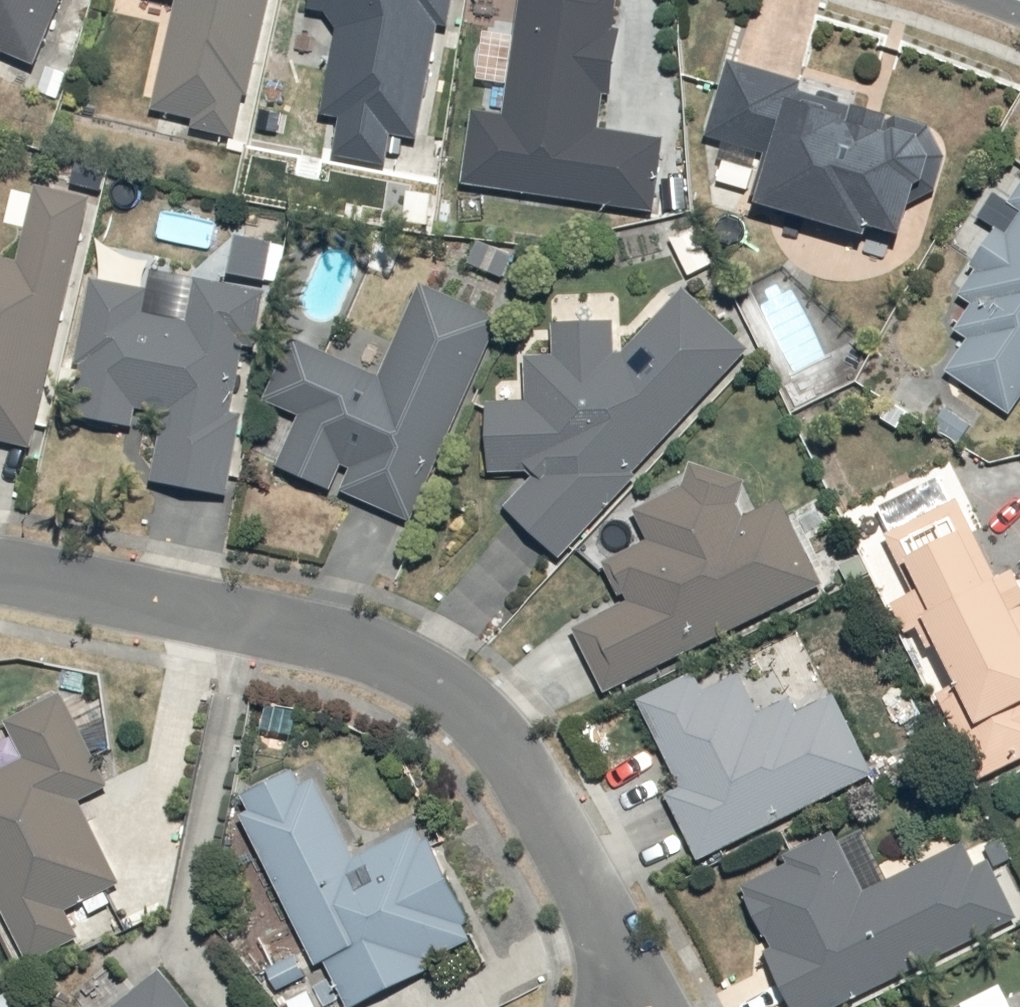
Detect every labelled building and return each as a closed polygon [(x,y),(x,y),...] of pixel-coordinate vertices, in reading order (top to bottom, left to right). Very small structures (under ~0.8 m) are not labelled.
[(9,64),(14,54),(28,60),(31,52),(41,57),(68,0),(0,0),(0,60),(9,64)] [(159,110),(243,133),(278,0),(172,0),(186,4),(159,110)] [(317,11),(351,19),(328,117),(350,122),(343,153),(392,165),(400,132),(423,138),(456,0),(320,0),(317,11)] [(467,187),(663,212),(673,138),(610,130),(626,0),(530,0),(515,117),(477,112),(467,187)] [(735,64),(711,136),(780,159),(760,219),(870,256),(880,225),(917,237),(951,136),(735,64)] [(762,168),(730,155),(719,182),(751,196),(762,168)] [(977,310),(962,333),(970,340),(949,373),(1017,415),(1019,410),(1019,185),(1002,172),(971,225),(1000,244),(966,300),(977,310)] [(439,189),(412,189),(412,227),(439,228),(439,189)] [(35,455),(101,206),(48,192),(26,275),(0,268),(0,444),(35,455)] [(672,237),(693,279),(720,266),(699,224),(672,237)] [(241,238),(238,277),(287,280),(290,242),(241,238)] [(95,363),(83,419),(139,430),(143,412),(172,418),(159,483),(233,498),(250,414),(241,412),(254,347),(262,348),(273,294),(204,280),(195,323),(151,314),(164,251),(111,241),(86,361),(95,363)] [(304,425),(282,467),(419,527),(508,324),(437,288),(384,382),(309,339),(272,404),(304,425)] [(546,481),(509,508),(563,559),(757,354),(692,293),(622,356),(623,329),(565,327),(565,358),(539,358),(538,407),(499,407),(498,480),(546,481)] [(985,783),(1019,764),(1019,571),(1017,573),(955,455),(844,513),(985,783)] [(639,601),(582,626),(610,690),(832,593),(791,501),(758,515),(739,473),(646,513),(660,546),(622,563),(639,601)] [(778,657),(742,675),(735,660),(647,704),(690,790),(675,797),(706,859),(883,778),(834,684),(800,702),(778,657)] [(32,964),(83,941),(65,903),(131,872),(93,789),(117,778),(79,697),(17,725),(32,756),(0,771),(0,896),(32,964)] [(389,988),(486,944),(433,829),(370,858),(326,760),(243,799),(305,935),(265,953),(271,967),(278,983),(318,965),(320,969),(329,965),(347,1005),(341,1006),(397,1006),(389,988)] [(845,840),(838,825),(788,847),(797,867),(751,887),(803,1006),(847,1006),(1019,932),(1019,906),(995,849),(967,861),(951,824),(884,853),(873,828),(845,840)] [(165,973),(125,1006),(194,1006),(165,973)] [(319,993),(294,1003),(296,1006),(326,1006),(319,993)] [(18,994),(0,1004),(0,1006),(25,1006),(18,994)]
